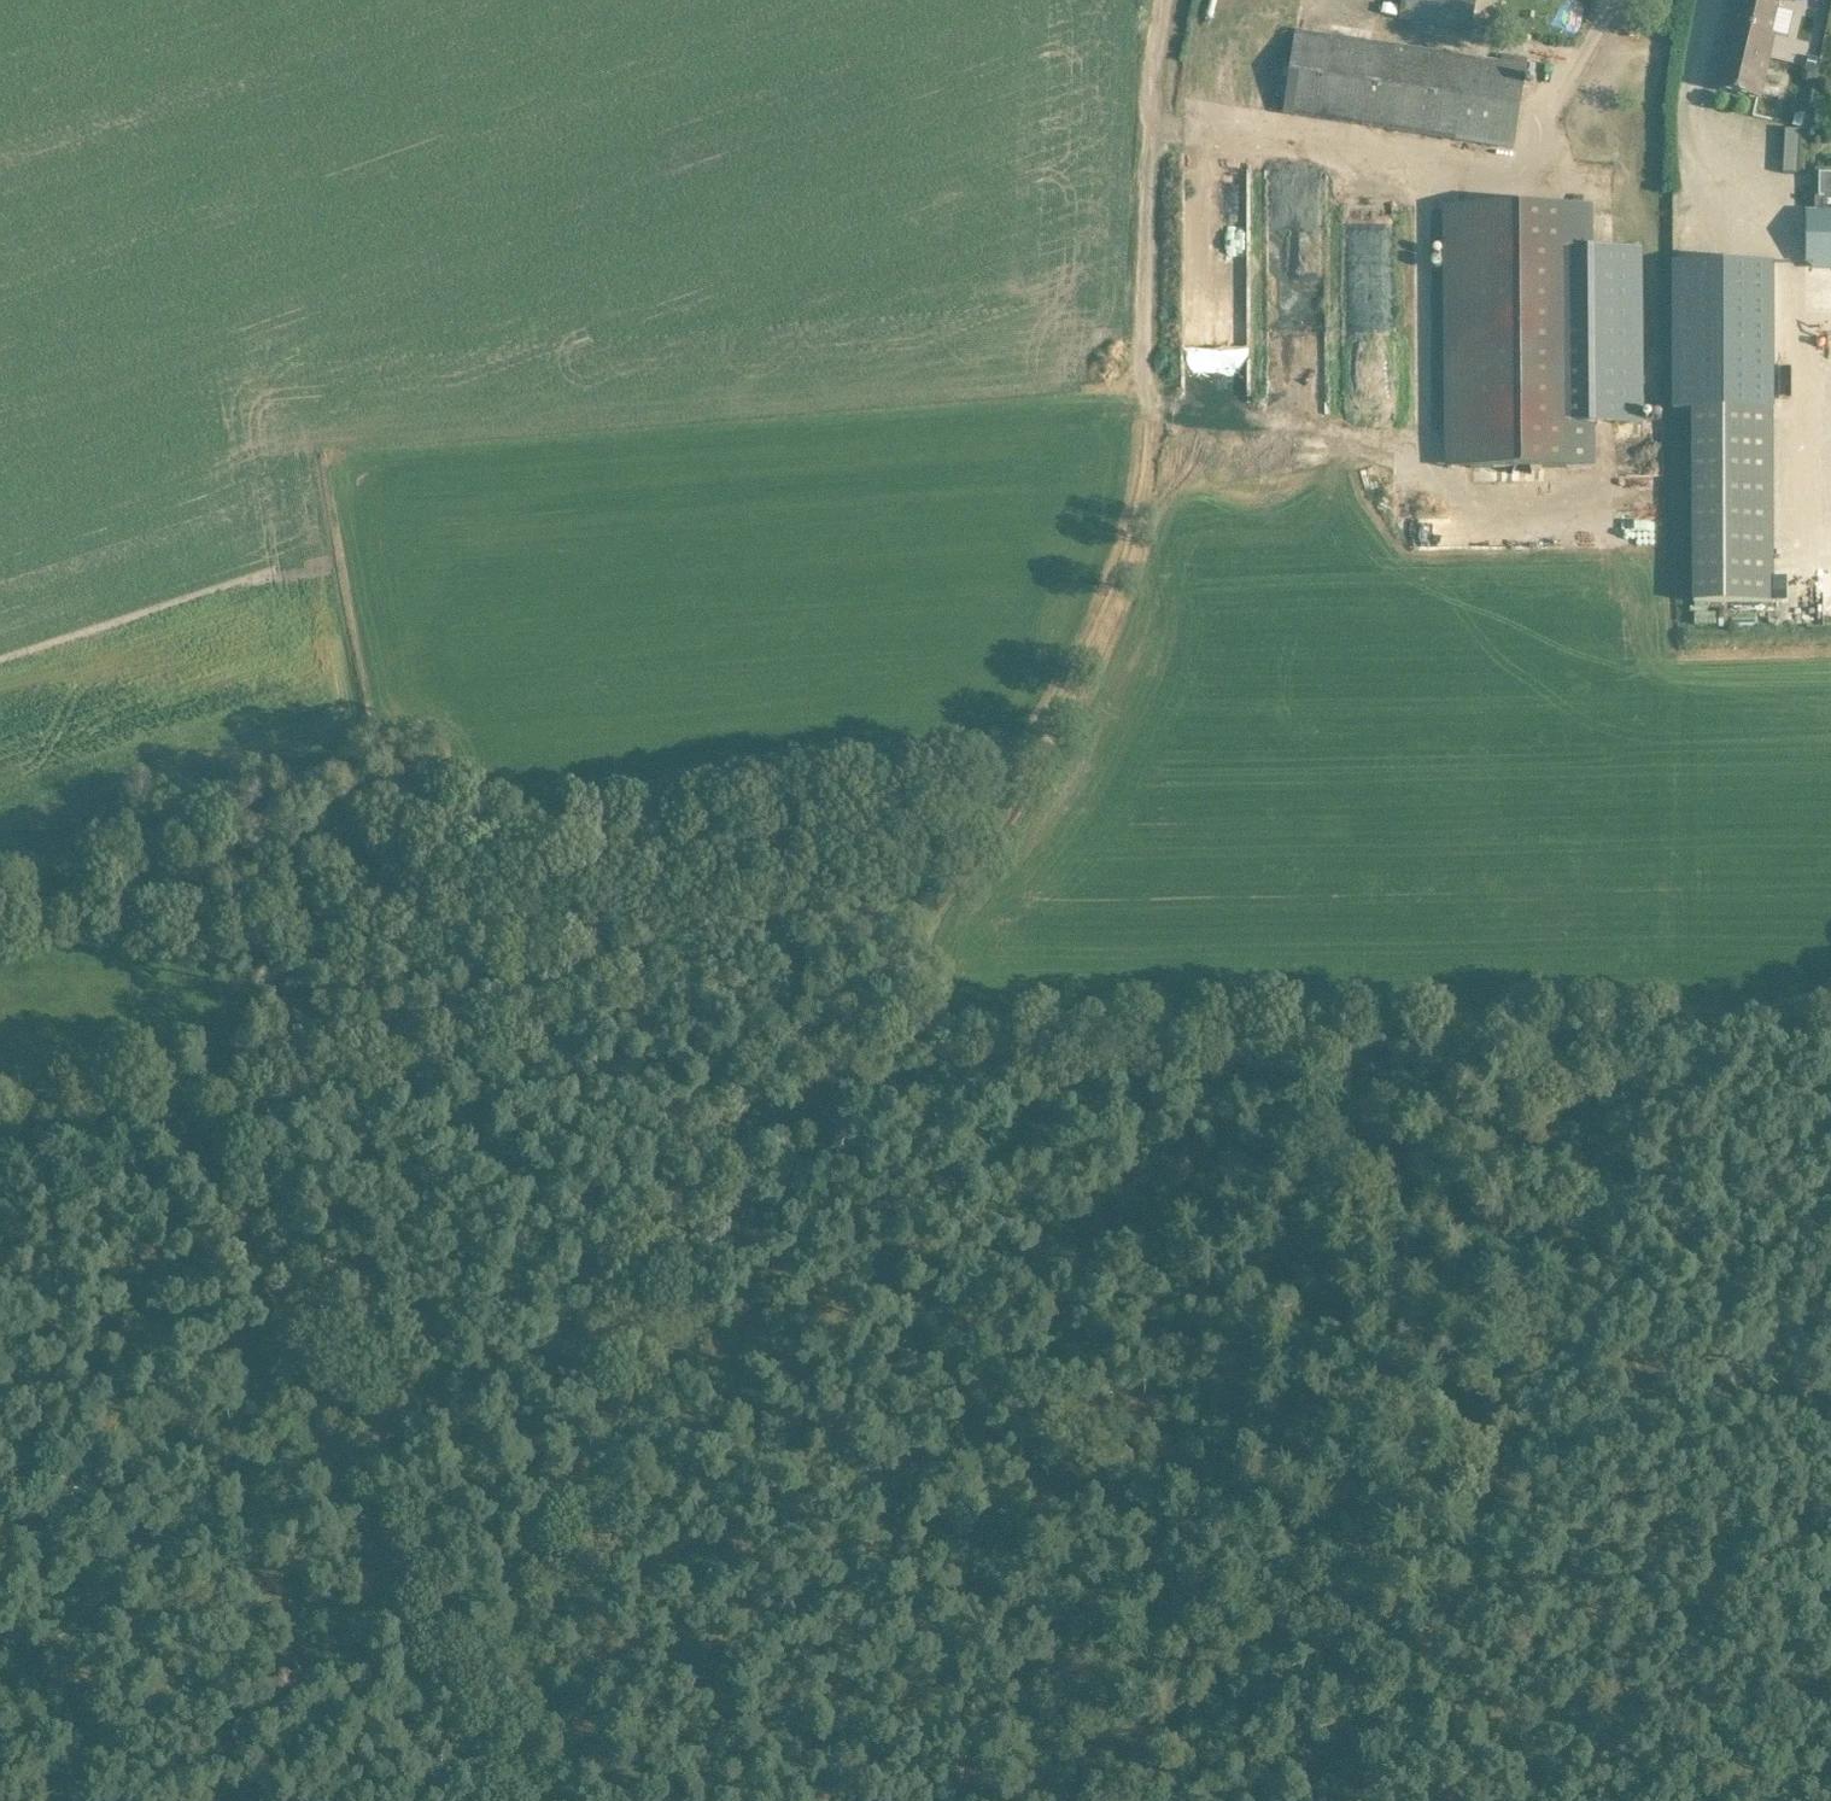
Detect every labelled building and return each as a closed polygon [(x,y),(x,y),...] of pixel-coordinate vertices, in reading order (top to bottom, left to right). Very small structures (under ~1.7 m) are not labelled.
[(1402,18),(1476,29),(1480,0),(1405,0),(1402,18)] [(1723,47),(1770,58),(1776,33),(1787,36),(1793,13),(1777,9),(1779,0),(1738,0),(1733,23),(1729,22),(1723,47)] [(1512,148),(1525,58),(1506,54),(1505,63),(1422,50),(1297,32),(1284,113),(1512,148)] [(1723,47),(1714,88),(1737,94),(1761,99),(1770,58),(1723,47)] [(1809,56),(1806,67),(1815,69),(1817,58),(1809,56)] [(1801,66),(1799,73),(1804,81),(1814,83),(1817,69),(1815,69),(1806,67),(1801,66)] [(1817,171),(1816,210),(1807,210),(1807,261),(1830,261),(1830,171),(1817,171)] [(1593,469),(1592,425),(1642,425),(1642,243),(1591,242),(1590,207),(1450,208),(1452,470),(1593,469)] [(1675,408),(1692,408),(1692,603),(1773,603),(1773,409),(1776,409),(1776,262),(1675,262),(1675,408)]
